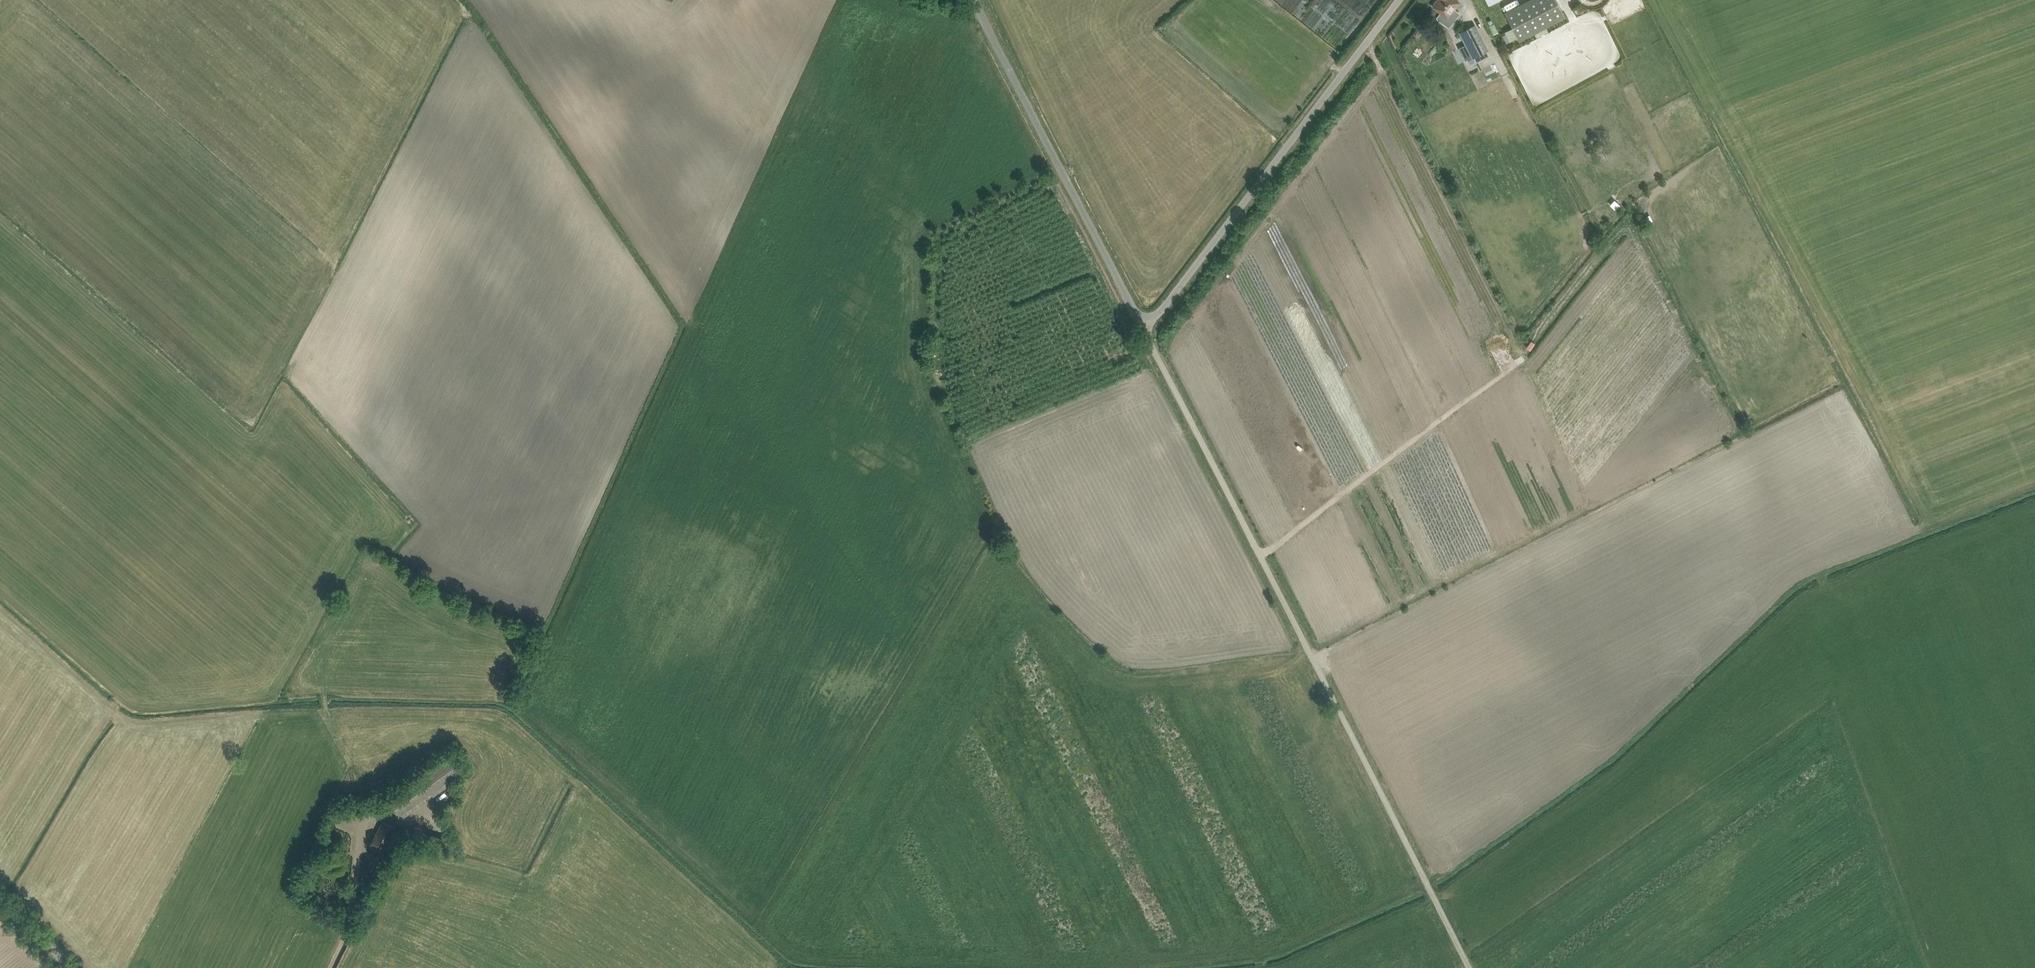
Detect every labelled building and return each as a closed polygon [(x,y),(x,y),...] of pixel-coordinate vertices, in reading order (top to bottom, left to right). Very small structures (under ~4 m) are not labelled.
[(1433,6),(1440,12),(1436,17),(1448,27),(1451,22),(1459,12),(1455,8),(1459,2),(1457,0),(1438,0),(1433,6)] [(1502,35),(1506,43),(1518,36),(1520,40),(1534,33),(1546,27),(1566,17),(1557,0),(1526,0),(1504,11),(1513,27),(1504,31),(1505,34),(1502,35)] [(1475,25),(1460,32),(1464,41),(1472,57),(1474,57),(1486,50),(1487,50),(1485,44),(1479,34),(1475,25)] [(1509,62),(1505,64),(1510,75),(1515,73),(1509,62)] [(1652,222),(1661,217),(1658,211),(1649,216),(1652,222)] [(377,834),(376,833),(371,845),(387,853),(392,841),(390,839),(396,827),(383,821),(377,834)] [(400,827),(397,837),(451,850),(454,839),(414,829),(413,830),(400,827)]
